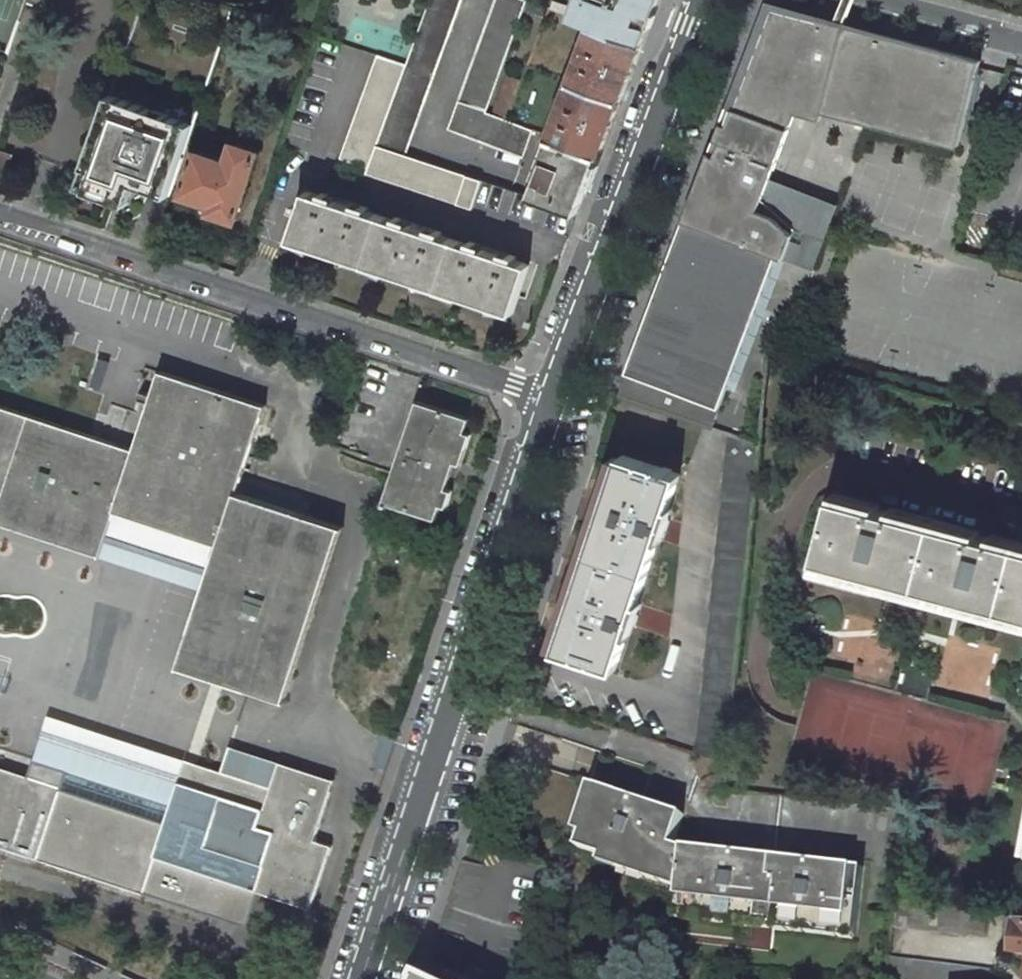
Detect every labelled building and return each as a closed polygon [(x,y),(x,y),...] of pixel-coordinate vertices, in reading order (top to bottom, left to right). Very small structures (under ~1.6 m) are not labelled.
[(416,37),(407,65),(376,145),(405,154),(406,152),(461,0),(429,0),(416,37)] [(526,0),(496,0),(449,128),(523,157),(533,130),(507,120),(493,114),(487,112),(528,0),(526,0)] [(568,15),(571,6),(555,0),(553,0),(550,8),(568,15)] [(573,17),(594,25),(643,44),(649,26),(643,24),(647,12),(654,15),(659,0),(579,0),(573,17)] [(836,19),(846,21),(854,0),(843,0),(836,19)] [(647,12),(643,24),(649,26),(654,15),(647,12)] [(721,142),(716,156),(709,150),(683,220),(777,256),(783,258),(795,228),(762,198),(770,178),(795,113),(822,122),(824,111),(859,111),(857,119),(893,119),(890,128),(927,127),(925,135),(961,135),(963,128),(979,67),(981,60),(844,25),(846,21),(836,19),(835,23),(792,12),(787,31),(786,39),(765,25),(728,124),(722,122),(715,139),(721,142)] [(594,25),(572,81),(622,100),(643,44),(594,25)] [(340,158),(368,168),(376,145),(407,65),(378,55),(340,158)] [(522,80),(508,74),(493,114),(507,120),(522,80)] [(600,156),(622,100),(572,81),(551,137),(600,156)] [(183,156),(195,122),(110,94),(102,118),(100,122),(109,125),(101,150),(92,146),(85,166),(95,169),(88,190),(116,199),(123,179),(135,183),(171,194),(183,156)] [(600,156),(551,137),(536,178),(538,179),(532,195),(579,213),(600,156)] [(237,220),(261,151),(235,142),(228,161),(197,151),(183,194),(214,204),(212,211),(237,220)] [(457,203),(467,175),(405,154),(376,145),(368,168),(367,173),(457,203)] [(0,148),(0,169),(7,172),(14,152),(0,148)] [(467,175),(457,203),(472,208),(481,180),(467,175)] [(812,269),(837,204),(770,178),(762,198),(795,228),(783,258),(812,269)] [(135,183),(123,179),(116,199),(128,203),(135,183)] [(291,240),(513,313),(530,265),(499,254),(500,252),(486,247),(485,250),(425,230),(426,227),(412,222),(411,225),(351,205),(352,202),(338,198),(337,201),(307,191),(303,202),(299,201),(297,207),(302,208),(291,240)] [(625,371),(719,407),(777,256),(683,220),(625,371)] [(0,405),(0,521),(100,555),(118,501),(221,535),(179,666),(213,677),(225,681),(284,700),(342,527),(237,492),(267,404),(160,369),(135,449),(0,405)] [(719,407),(625,371),(615,395),(712,426),(719,407)] [(436,517),(455,460),(461,462),(466,447),(459,445),(469,416),(418,398),(383,498),(407,507),(436,517)] [(699,738),(694,753),(727,763),(761,443),(730,433),(699,738)] [(622,455),(558,648),(617,667),(680,474),(622,455)] [(834,496),(817,558),(1021,613),(1021,546),(834,496)] [(407,507),(383,498),(378,513),(402,521),(407,507)] [(213,677),(185,759),(197,763),(225,681),(213,677)] [(143,892),(155,856),(311,907),(332,845),(315,839),(335,779),(280,761),(272,787),(197,763),(185,759),(165,821),(0,766),(0,845),(143,892)] [(677,912),(856,933),(863,867),(684,847),(684,848),(673,845),(684,814),(598,785),(578,847),(681,877),(677,912)] [(493,978),(521,978),(547,866),(468,840),(438,932),(461,939),(474,970),(493,978)] [(984,934),(987,908),(899,899),(895,898),(892,924),(984,934)] [(1016,922),(1012,953),(1021,954),(1021,923),(1016,922)] [(889,957),(886,978),(992,978),(992,970),(889,957)]
